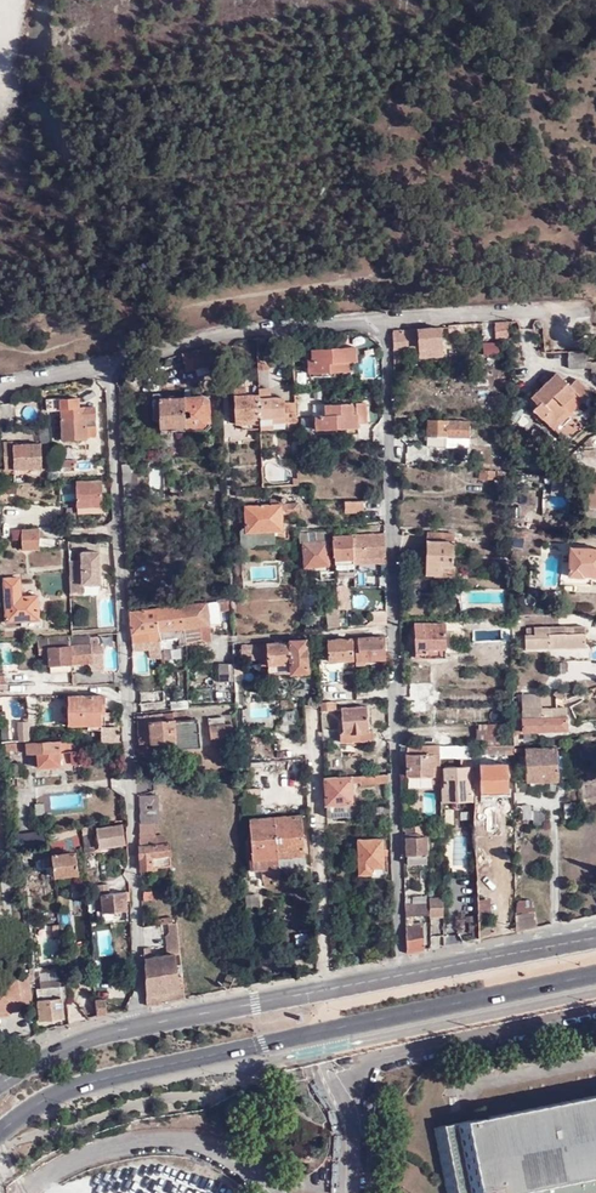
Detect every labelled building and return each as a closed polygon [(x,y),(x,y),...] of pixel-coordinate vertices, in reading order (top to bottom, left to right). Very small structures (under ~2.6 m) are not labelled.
[(509,338),(509,321),(495,322),(495,339),(509,338)] [(420,357),(444,356),(442,328),(393,331),(395,349),(419,347),(420,357)] [(499,357),(500,342),(485,341),(484,356),(499,357)] [(310,375),(354,373),(354,364),(360,364),(360,349),(318,350),(318,361),(310,361),(310,375)] [(585,349),(567,351),(568,368),(586,367),(586,362),(585,349)] [(586,362),(586,367),(591,367),(591,371),(595,371),(595,360),(586,362)] [(264,362),(258,362),(258,371),(269,370),(269,367),(264,362)] [(584,401),(591,394),(577,381),(571,387),(557,374),(532,400),(538,407),(533,411),(542,420),(564,441),(581,423),(568,410),(580,398),(584,401)] [(236,423),(242,423),(261,422),(259,395),(246,395),(245,386),(235,387),(236,423)] [(270,388),(259,389),(259,395),(261,422),(261,428),(273,428),(273,422),(285,422),(297,421),(296,403),(284,403),(284,398),(270,398),(270,388)] [(183,422),(183,431),(204,430),(209,424),(208,402),(203,396),(159,398),(159,393),(154,393),(155,413),(160,413),(160,423),(183,422)] [(87,440),(87,437),(87,427),(96,427),(95,407),(78,408),(78,399),(47,400),(47,410),(61,410),(62,440),(87,440)] [(317,412),(318,426),(360,425),(360,420),(369,419),(368,399),(359,399),(359,409),(354,410),(353,400),(331,400),(331,411),(317,412)] [(429,418),(429,445),(449,445),(449,434),(470,434),(470,418),(429,418)] [(160,431),(183,431),(183,422),(160,423),(160,431)] [(96,437),(96,427),(87,427),(87,437),(96,437)] [(41,468),(40,442),(12,443),(12,440),(3,440),(5,469),(41,468)] [(337,452),(336,442),(324,443),(324,452),(337,452)] [(130,464),(122,464),(123,484),(130,484),(130,474),(130,464)] [(481,480),(494,479),(507,479),(507,468),(495,468),(495,471),(481,471),(481,480)] [(507,479),(494,479),(493,488),(507,488),(507,479)] [(78,505),(102,505),(101,481),(77,481),(78,505)] [(16,482),(5,483),(6,491),(17,491),(16,482)] [(284,513),(284,503),(283,498),(271,498),(271,504),(245,505),(246,528),(244,527),(241,530),(241,542),(245,547),(253,546),(257,543),(276,542),(275,531),(285,531),(284,513)] [(361,512),(361,500),(342,500),(342,512),(361,512)] [(299,502),(284,503),(284,513),(299,512),(299,502)] [(22,529),(22,539),(40,538),(40,529),(22,529)] [(302,530),(303,540),(327,538),(326,529),(302,530)] [(385,533),(354,534),(355,558),(386,557),(385,533)] [(354,534),(333,535),(335,559),(354,558),(355,558),(354,534)] [(455,536),(428,535),(426,577),(453,579),(455,536)] [(40,538),(22,539),(22,548),(40,548),(40,538)] [(327,538),(303,540),(305,564),(329,562),(327,538)] [(593,575),(595,575),(595,547),(570,546),(568,574),(582,574),(593,575)] [(81,560),(69,560),(70,592),(82,592),(82,585),(100,584),(100,551),(80,552),(81,560)] [(592,582),(593,575),(582,574),(582,582),(592,582)] [(21,575),(2,576),(3,607),(0,608),(0,617),(3,617),(3,622),(40,620),(39,594),(21,595),(21,575)] [(346,584),(336,584),(336,591),(338,608),(351,608),(352,592),(346,584)] [(339,623),(338,608),(336,591),(329,591),(330,607),(325,608),(327,624),(339,623)] [(200,625),(209,624),(220,623),(219,610),(228,609),(227,601),(180,606),(182,628),(184,628),(186,645),(202,643),(202,639),(200,625)] [(182,628),(180,606),(156,609),(158,631),(159,639),(171,638),(178,637),(179,645),(184,645),(182,628)] [(388,622),(388,608),(371,609),(371,623),(388,622)] [(156,609),(129,612),(131,643),(152,642),(151,631),(158,631),(156,609)] [(210,641),(209,624),(200,625),(202,639),(210,641)] [(444,625),(415,625),(415,660),(444,660),(444,625)] [(567,633),(567,626),(535,626),(534,628),(527,628),(527,634),(525,635),(526,648),(586,647),(586,626),(574,626),(574,633),(567,633)] [(69,647),(70,663),(91,661),(92,670),(104,668),(101,644),(91,645),(89,634),(68,635),(68,639),(69,647)] [(48,665),(70,663),(69,647),(68,639),(68,635),(37,637),(38,654),(47,653),(48,665)] [(359,650),(356,650),(356,665),(365,664),(364,660),(386,658),(385,636),(359,638),(359,650)] [(173,648),(171,638),(159,639),(160,641),(161,650),(173,648)] [(320,640),(321,659),(330,659),(330,661),(354,660),(353,638),(320,640)] [(307,670),(306,639),(291,640),(290,642),(283,642),(283,640),(276,641),(276,644),(259,645),(259,647),(257,647),(257,645),(242,646),(243,655),(252,654),(252,652),(260,652),(261,665),(268,665),(269,673),(307,670)] [(152,642),(131,643),(131,653),(148,651),(148,661),(162,660),(161,650),(160,641),(152,642)] [(228,663),(219,664),(220,682),(230,681),(228,663)] [(389,686),(389,670),(379,670),(379,686),(389,686)] [(87,724),(102,723),(101,710),(106,710),(105,692),(66,695),(68,725),(87,724)] [(513,716),(514,731),(525,731),(525,729),(567,729),(567,706),(557,707),(557,697),(524,697),(524,700),(524,714),(524,716),(513,716)] [(524,714),(524,700),(515,700),(515,714),(524,714)] [(190,701),(176,702),(176,710),(190,708),(190,701)] [(321,701),(321,709),(333,709),(333,701),(322,701),(321,701)] [(342,707),(343,730),(343,732),(357,732),(357,741),(372,740),(372,729),(368,729),(367,706),(342,707)] [(253,708),(253,716),(268,716),(268,708),(253,708)] [(175,717),(174,711),(138,715),(139,743),(175,740),(176,750),(201,748),(199,720),(175,722),(175,717)] [(20,740),(31,740),(28,714),(24,715),(25,720),(18,721),(20,740)] [(225,717),(210,719),(211,737),(233,736),(233,723),(225,724),(225,717)] [(501,721),(489,722),(489,732),(501,732),(501,721)] [(501,739),(501,732),(489,732),(489,722),(477,722),(477,740),(501,739)] [(341,741),(357,741),(357,732),(343,732),(343,730),(341,730),(341,741)] [(71,741),(71,740),(7,743),(7,749),(27,748),(27,753),(36,752),(37,766),(61,766),(60,760),(60,751),(71,751),(71,741)] [(79,741),(71,741),(71,751),(60,751),(60,760),(79,759),(80,759),(83,759),(83,754),(83,750),(79,750),(79,741)] [(473,742),(473,750),(514,749),(514,745),(514,741),(473,742)] [(438,744),(439,756),(472,755),(471,742),(438,744)] [(439,756),(438,744),(406,745),(407,775),(430,774),(439,774),(439,756)] [(558,745),(526,747),(526,778),(559,777),(558,745)] [(482,787),(508,787),(508,760),(481,760),(482,787)] [(20,762),(8,762),(9,775),(21,773),(20,762)] [(474,800),(474,773),(468,773),(468,766),(459,766),(459,762),(455,762),(454,766),(444,766),(444,787),(440,787),(440,801),(474,800)] [(350,778),(350,784),(389,783),(389,774),(350,776),(350,778)] [(439,774),(430,774),(431,787),(440,787),(439,774)] [(325,779),(327,816),(356,815),(356,803),(351,803),(350,784),(350,778),(325,779)] [(243,788),(243,798),(260,798),(259,787),(243,788)] [(508,798),(508,787),(482,787),(482,798),(508,798)] [(154,794),(140,795),(141,822),(155,821),(154,794)] [(261,810),(260,798),(243,798),(241,799),(242,812),(261,810)] [(36,802),(36,813),(45,813),(45,802),(36,802)] [(261,877),(279,875),(278,865),(305,863),(301,814),(250,818),(253,868),(260,867),(261,877)] [(97,830),(100,843),(125,839),(123,823),(97,827),(97,830)] [(168,842),(167,833),(156,834),(155,823),(138,824),(139,846),(168,842)] [(411,824),(406,824),(407,862),(426,862),(426,836),(428,836),(428,823),(411,824)] [(93,824),(83,826),(83,833),(94,830),(93,824)] [(69,850),(75,849),(74,845),(79,844),(76,827),(66,828),(69,850)] [(97,830),(94,830),(83,833),(84,849),(93,848),(100,843),(97,830)] [(385,877),(385,848),(385,846),(383,846),(383,840),(380,840),(380,838),(357,839),(358,873),(372,873),(373,877),(385,877)] [(50,842),(21,848),(22,857),(34,855),(37,867),(46,866),(47,873),(53,872),(51,854),(50,842)] [(140,868),(171,864),(168,842),(139,846),(140,868)] [(53,872),(54,876),(79,873),(76,852),(51,854),(53,872)] [(91,883),(91,893),(94,893),(102,892),(107,892),(107,882),(91,883)] [(151,889),(141,890),(142,898),(151,898),(151,889)] [(126,891),(107,892),(102,892),(102,903),(102,910),(127,909),(127,906),(126,900),(126,891)] [(94,900),(94,903),(102,903),(102,892),(94,893),(94,900)] [(443,896),(430,896),(430,901),(430,913),(430,916),(443,916),(443,896)] [(479,896),(479,916),(490,916),(490,897),(479,896)] [(430,901),(405,901),(405,914),(410,914),(430,913),(430,901)] [(517,929),(537,925),(536,910),(517,910),(517,929)] [(76,913),(77,937),(91,937),(89,912),(76,913)] [(410,923),(410,914),(405,914),(406,951),(424,948),(423,923),(410,923)] [(169,922),(174,921),(173,916),(154,919),(154,924),(169,922)] [(490,916),(479,916),(479,931),(490,931),(490,916)] [(177,921),(174,921),(169,922),(170,930),(165,936),(167,954),(151,956),(150,946),(143,947),(146,1004),(185,997),(183,976),(180,977),(176,953),(180,953),(177,921)] [(22,1010),(22,1005),(33,1003),(30,975),(18,977),(18,975),(0,978),(0,1013),(22,1010)] [(40,1015),(61,1013),(58,978),(36,980),(40,1015)] [(97,1015),(106,1013),(103,994),(94,996),(97,1015)] [(440,1128),(454,1192),(595,1192),(595,1097),(440,1128)] [(483,1109),(475,1110),(477,1118),(484,1116),(483,1109)] [(277,1132),(288,1132),(289,1121),(278,1121),(277,1132)]
